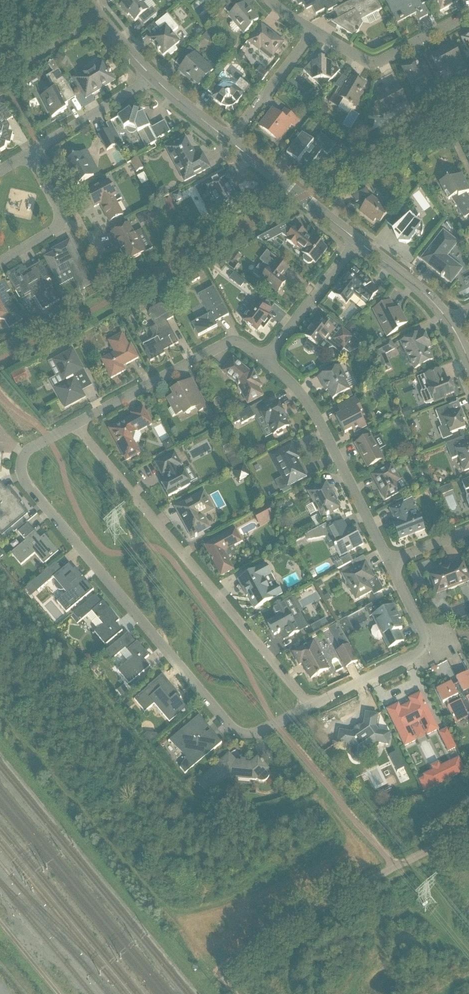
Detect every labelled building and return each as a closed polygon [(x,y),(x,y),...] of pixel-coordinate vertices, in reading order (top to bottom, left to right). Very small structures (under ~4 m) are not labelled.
[(120,6),(120,7),(122,6),(127,12),(126,13),(128,16),(129,15),(135,22),(138,19),(143,25),(157,14),(153,9),(150,12),(149,10),(144,4),(145,3),(143,0),(127,0),(120,6)] [(223,21),(234,35),(239,31),(238,30),(239,29),(243,34),(253,26),(251,25),(258,19),(251,11),(250,11),(244,4),(242,5),(238,0),(236,0),(224,9),(229,15),(228,16),(229,16),(228,17),(227,17),(223,21)] [(299,5),(303,3),(306,10),(312,7),(316,14),(326,9),(327,12),(336,7),(337,6),(334,0),(323,0),(318,3),(316,0),(296,0),(299,5)] [(337,26),(355,38),(357,33),(358,33),(359,31),(363,24),(361,21),(382,10),(377,0),(358,0),(353,2),(353,0),(334,10),(340,21),(337,26)] [(396,21),(400,19),(400,20),(403,18),(410,14),(409,13),(414,10),(420,21),(428,16),(419,0),(398,0),(388,6),(396,21)] [(435,3),(440,11),(451,6),(461,0),(434,0),(435,3)] [(150,40),(158,50),(157,51),(159,52),(160,52),(163,56),(168,52),(171,55),(177,50),(175,46),(179,42),(172,33),(178,28),(167,15),(155,25),(160,31),(150,40)] [(28,17),(21,21),(24,26),(31,22),(28,17)] [(204,17),(200,20),(204,25),(208,22),(204,17)] [(274,36),(275,35),(261,25),(248,42),(260,51),(263,47),(274,55),(284,43),(277,37),(276,38),(274,36)] [(206,33),(202,38),(208,42),(212,38),(206,33)] [(440,52),(432,57),(435,63),(434,63),(435,65),(432,66),(436,75),(440,73),(453,66),(458,75),(466,70),(463,64),(462,61),(457,52),(452,43),(443,48),(439,50),(440,52)] [(263,47),(260,51),(271,59),(274,55),(263,47)] [(187,74),(192,78),(199,85),(198,85),(199,86),(213,70),(189,48),(175,63),(181,68),(179,70),(185,77),(187,74)] [(241,51),(237,55),(242,59),(245,55),(241,51)] [(59,52),(55,60),(62,63),(66,56),(59,52)] [(310,64),(303,71),(315,83),(315,82),(313,80),(321,80),(321,81),(323,81),(323,80),(330,80),(328,82),(329,83),(340,71),(333,64),(329,59),(328,60),(330,62),(330,64),(324,64),(324,59),(319,59),(319,64),(313,64),(313,62),(315,60),(315,59),(310,64)] [(52,91),(41,96),(52,118),(64,112),(67,110),(65,107),(68,106),(66,103),(65,102),(74,96),(75,98),(76,98),(55,64),(53,61),(48,64),(55,74),(51,77),(56,88),(52,90),(52,91)] [(402,70),(407,79),(411,86),(417,82),(419,86),(432,79),(424,63),(417,66),(415,63),(402,70)] [(104,85),(105,87),(115,81),(111,74),(110,71),(109,72),(104,64),(88,74),(86,71),(74,79),(86,98),(101,89),(100,88),(104,85)] [(260,66),(256,71),(259,74),(265,78),(269,73),(260,66)] [(343,76),(336,84),(335,86),(338,88),(329,103),(338,108),(343,100),(353,105),(354,104),(357,106),(364,95),(361,93),(365,86),(351,77),(349,80),(343,76)] [(292,80),(286,85),(291,90),(297,84),(292,80)] [(214,84),(208,92),(213,95),(214,97),(214,99),(213,100),(221,106),(222,104),(224,106),(227,106),(229,107),(232,106),(234,105),(236,103),(237,104),(245,94),(250,87),(242,81),(237,88),(235,86),(234,87),(231,86),(229,85),(226,85),(224,86),(222,87),(220,89),(214,84)] [(297,84),(291,90),(300,100),(306,94),(297,84)] [(375,104),(373,117),(382,119),(382,115),(385,115),(392,111),(396,117),(410,109),(407,103),(397,84),(387,89),(383,91),(383,92),(384,93),(376,97),(379,102),(375,104)] [(439,87),(434,90),(437,96),(442,93),(439,87)] [(348,114),(353,105),(343,100),(338,108),(348,114)] [(322,106),(318,114),(325,118),(329,110),(326,108),(327,106),(324,104),(323,107),(322,106)] [(0,151),(5,148),(6,143),(10,144),(13,133),(9,132),(10,127),(7,122),(13,118),(6,106),(0,105),(0,151)] [(119,116),(117,117),(122,126),(124,129),(126,128),(128,128),(128,129),(128,130),(128,131),(129,131),(129,132),(130,132),(131,132),(131,133),(132,133),(132,132),(133,132),(134,132),(134,131),(135,131),(137,131),(138,133),(143,131),(146,136),(144,137),(149,146),(151,145),(158,141),(157,140),(170,132),(164,121),(151,129),(149,125),(152,123),(146,113),(143,115),(140,116),(139,114),(140,109),(135,107),(135,109),(130,112),(130,110),(128,111),(127,109),(118,114),(119,116)] [(260,126),(278,140),(291,124),(294,127),(298,121),(285,110),(281,116),(273,110),(260,126)] [(358,113),(352,110),(344,125),(350,128),(358,113)] [(110,122),(106,124),(109,129),(118,145),(122,143),(110,122)] [(291,143),(294,145),(302,135),(305,131),(302,128),(291,143)] [(98,135),(107,151),(118,145),(109,129),(98,135)] [(378,129),(373,131),(377,140),(382,137),(378,129)] [(366,137),(365,138),(365,147),(368,145),(377,140),(373,131),(365,135),(366,137)] [(294,145),(293,147),(287,155),(298,163),(303,157),(306,159),(305,161),(310,165),(322,150),(328,155),(336,145),(321,133),(313,143),(302,135),(294,145)] [(185,138),(177,143),(167,148),(185,181),(210,168),(203,154),(196,158),(193,153),(192,153),(190,150),(191,149),(185,138)] [(87,150),(81,153),(94,176),(99,173),(87,150)] [(74,176),(73,176),(77,185),(94,176),(81,153),(77,155),(76,154),(69,158),(70,159),(65,162),(71,173),(72,172),(74,176)] [(131,162),(137,172),(144,169),(138,158),(131,162)] [(201,186),(196,189),(207,208),(207,209),(207,210),(207,211),(207,212),(208,213),(208,214),(209,215),(210,216),(211,217),(212,217),(212,218),(221,213),(238,204),(228,185),(233,182),(228,172),(201,186)] [(444,192),(448,200),(451,199),(464,218),(468,215),(468,200),(465,194),(468,192),(468,190),(461,175),(457,177),(454,173),(446,178),(447,179),(440,183),(444,192)] [(144,174),(137,177),(141,186),(148,182),(144,174)] [(103,207),(102,208),(109,222),(123,215),(113,197),(116,196),(108,182),(87,193),(94,207),(101,204),(103,207)] [(164,189),(157,193),(161,200),(168,196),(164,189)] [(389,211),(370,196),(366,189),(352,197),(356,203),(358,202),(364,206),(360,212),(373,222),(376,220),(380,223),(389,211)] [(179,192),(173,196),(176,202),(181,199),(182,197),(179,192)] [(152,196),(147,199),(150,205),(155,202),(152,196)] [(169,199),(160,204),(165,213),(174,208),(169,199)] [(136,217),(140,225),(148,220),(144,213),(136,217)] [(395,213),(387,223),(393,228),(394,227),(398,229),(394,233),(398,241),(399,242),(409,244),(416,232),(422,234),(422,233),(423,233),(423,228),(422,225),(421,221),(419,219),(417,218),(415,220),(414,221),(410,217),(404,223),(400,219),(401,218),(395,213)] [(461,223),(456,227),(459,231),(465,228),(461,223)] [(120,229),(111,234),(116,243),(118,243),(120,247),(128,261),(145,252),(152,248),(144,233),(137,237),(135,234),(134,234),(128,224),(120,229)] [(317,241),(314,238),(312,240),(306,235),(307,234),(297,227),(296,228),(295,227),(293,230),(292,229),(282,234),(288,239),(287,240),(294,246),(295,245),(304,251),(302,253),(305,255),(303,257),(304,260),(308,264),(311,264),(313,261),(316,264),(327,249),(324,246),(324,245),(319,240),(317,241)] [(427,252),(421,260),(422,260),(423,259),(437,270),(436,272),(442,276),(441,277),(443,278),(444,278),(446,279),(446,278),(451,281),(453,279),(454,279),(460,271),(462,269),(446,257),(457,242),(443,231),(427,252)] [(54,253),(45,258),(56,278),(60,285),(75,277),(81,290),(87,287),(93,284),(87,273),(73,246),(62,252),(60,250),(54,253)] [(227,255),(219,259),(234,271),(239,264),(236,262),(241,256),(235,252),(230,258),(227,255)] [(253,273),(278,293),(287,281),(281,277),(288,268),(267,252),(260,260),(264,263),(261,267),(260,266),(253,273)] [(25,268),(9,278),(17,291),(20,289),(24,296),(31,292),(32,294),(34,298),(35,298),(43,311),(60,301),(52,287),(50,288),(46,282),(50,279),(41,264),(28,273),(27,271),(25,268)] [(339,290),(334,295),(342,301),(346,304),(354,294),(359,298),(361,297),(369,303),(371,302),(372,303),(375,300),(383,296),(378,292),(379,292),(370,285),(371,283),(369,281),(368,282),(365,280),(366,279),(358,273),(354,270),(348,277),(348,278),(346,276),(340,283),(342,285),(341,286),(342,287),(340,290),(339,290)] [(189,278),(191,283),(200,279),(197,273),(189,278)] [(233,274),(230,279),(241,287),(245,282),(233,274)] [(4,321),(9,328),(23,320),(7,293),(11,291),(4,280),(0,283),(0,320),(4,321)] [(94,286),(86,290),(90,297),(98,293),(94,286)] [(218,318),(219,321),(229,315),(213,287),(198,295),(208,315),(192,324),(198,336),(217,326),(214,320),(218,318)] [(267,319),(270,316),(268,314),(272,309),(259,299),(255,304),(253,303),(246,312),(249,314),(243,321),(257,332),(260,327),(263,329),(270,321),(267,319)] [(382,306),(373,310),(382,327),(384,326),(389,336),(398,332),(399,327),(407,323),(401,312),(399,309),(398,309),(395,311),(390,301),(382,306)] [(166,348),(167,349),(178,343),(167,321),(173,318),(165,302),(150,310),(149,314),(155,326),(150,329),(153,336),(151,340),(143,345),(147,351),(145,352),(150,362),(165,354),(163,350),(166,348)] [(24,322),(23,327),(25,331),(31,327),(27,320),(24,322)] [(306,335),(304,337),(308,340),(305,345),(305,350),(309,353),(314,352),(318,347),(324,341),(325,342),(330,337),(334,340),(336,336),(337,335),(333,332),(335,330),(326,323),(322,320),(318,325),(315,323),(313,326),(314,327),(312,329),(311,328),(310,330),(308,330),(305,333),(306,335)] [(350,323),(345,328),(352,334),(356,329),(350,323)] [(342,329),(333,341),(349,353),(363,346),(342,329)] [(405,352),(400,354),(406,365),(411,362),(414,369),(423,364),(432,360),(427,349),(430,347),(430,346),(429,347),(425,340),(426,340),(422,332),(413,337),(401,343),(405,352)] [(125,363),(126,365),(138,358),(131,344),(129,346),(122,334),(114,338),(115,340),(109,343),(115,353),(109,356),(110,358),(102,362),(111,378),(124,372),(120,366),(125,363)] [(390,341),(372,350),(373,351),(379,365),(383,373),(391,369),(387,361),(384,354),(394,349),(390,341)] [(366,347),(362,352),(369,356),(372,351),(366,347)] [(76,377),(75,375),(84,370),(73,350),(53,361),(64,383),(54,388),(65,409),(86,398),(75,379),(76,377)] [(223,371),(222,372),(223,373),(226,375),(227,376),(233,381),(237,384),(239,387),(237,389),(240,394),(242,394),(248,404),(263,396),(259,388),(255,382),(258,380),(254,371),(250,373),(233,359),(225,369),(223,371)] [(325,384),(328,390),(333,399),(338,396),(340,397),(344,395),(345,393),(350,390),(345,381),(347,380),(340,366),(318,377),(322,385),(325,384)] [(29,379),(23,369),(10,375),(16,386),(29,379)] [(425,376),(418,378),(423,391),(422,392),(422,395),(424,402),(426,404),(428,404),(434,402),(434,403),(437,402),(446,398),(445,396),(454,393),(453,389),(454,388),(452,384),(451,383),(449,380),(444,382),(443,382),(441,378),(443,377),(440,370),(430,373),(425,376)] [(174,396),(168,399),(172,407),(169,409),(173,417),(183,411),(189,408),(190,411),(197,407),(199,411),(206,408),(201,399),(197,390),(190,393),(185,384),(172,391),(174,396)] [(355,398),(347,403),(338,407),(341,414),(336,417),(345,433),(352,429),(354,433),(366,427),(359,412),(362,410),(355,398)] [(263,401),(232,418),(235,423),(240,421),(242,424),(258,416),(260,416),(261,416),(267,427),(269,426),(274,435),(276,433),(277,436),(278,436),(283,434),(283,432),(282,430),(289,426),(281,413),(283,412),(277,402),(266,408),(263,401)] [(453,416),(449,406),(435,411),(442,427),(438,428),(443,439),(452,436),(451,434),(465,428),(462,420),(465,420),(462,412),(453,416)] [(152,424),(149,419),(143,408),(131,414),(133,417),(125,421),(126,422),(120,425),(119,424),(109,429),(114,439),(115,439),(119,445),(118,446),(119,445),(123,452),(122,453),(126,461),(140,453),(133,441),(136,433),(152,424)] [(407,409),(402,411),(405,418),(410,416),(407,409)] [(224,413),(218,416),(222,422),(227,419),(224,413)] [(214,417),(208,421),(212,427),(218,424),(214,417)] [(215,430),(214,433),(215,435),(218,436),(221,435),(222,432),(221,429),(218,428),(215,430)] [(362,454),(361,455),(368,468),(384,459),(371,436),(355,444),(355,445),(357,444),(362,454)] [(454,441),(446,444),(452,459),(459,457),(465,471),(468,470),(468,445),(466,446),(463,438),(454,441)] [(292,444),(283,449),(271,456),(282,477),(288,487),(289,486),(306,477),(299,465),(296,466),(294,461),(299,458),(292,444)] [(175,453),(164,458),(155,463),(162,476),(165,475),(168,479),(161,483),(169,497),(190,485),(183,471),(180,472),(178,468),(182,466),(175,453)] [(237,454),(227,460),(233,469),(243,464),(237,454)] [(392,465),(381,471),(372,476),(377,484),(378,483),(381,489),(380,490),(386,500),(401,492),(396,483),(400,480),(392,465)] [(244,466),(233,472),(236,477),(239,476),(240,475),(243,481),(250,476),(244,467),(244,466)] [(332,495),(332,494),(325,482),(308,491),(323,519),(333,514),(332,512),(339,508),(335,501),(332,495)] [(2,534),(19,520),(27,514),(19,504),(20,503),(14,496),(14,495),(15,495),(15,494),(14,494),(14,493),(13,493),(12,493),(8,489),(6,491),(0,484),(0,532),(2,534)] [(204,492),(184,503),(176,508),(183,521),(184,521),(185,523),(184,524),(192,538),(194,536),(195,538),(197,537),(196,535),(207,529),(200,516),(201,514),(212,508),(204,492)] [(411,519),(407,511),(416,506),(412,499),(390,510),(396,522),(393,524),(400,540),(408,536),(407,535),(415,532),(415,533),(425,530),(419,516),(411,519)] [(271,508),(255,516),(257,521),(265,518),(268,524),(276,520),(271,508)] [(316,516),(311,519),(317,529),(322,526),(316,516)] [(317,529),(305,536),(307,540),(326,537),(329,543),(332,541),(335,540),(338,546),(334,547),(340,557),(355,549),(363,545),(358,535),(357,535),(356,533),(353,527),(351,529),(348,530),(343,521),(335,525),(333,521),(322,526),(317,529)] [(56,552),(48,542),(45,544),(28,524),(18,532),(26,541),(11,553),(21,565),(35,554),(44,564),(50,559),(49,558),(56,552)] [(235,530),(210,544),(211,546),(210,550),(208,551),(221,575),(232,569),(226,557),(228,556),(230,550),(229,548),(234,545),(235,546),(243,542),(238,534),(237,535),(235,530)] [(350,555),(341,560),(345,566),(353,562),(350,555)] [(351,564),(354,568),(365,562),(363,558),(351,564)] [(345,566),(341,560),(333,564),(337,571),(345,566)] [(365,562),(354,568),(342,575),(356,600),(372,591),(374,595),(383,590),(376,578),(374,579),(373,576),(370,577),(368,573),(371,572),(365,562)] [(31,584),(38,591),(52,580),(53,578),(62,570),(56,563),(45,572),(31,584)] [(82,578),(83,577),(75,569),(74,570),(69,564),(62,570),(53,578),(56,581),(56,582),(56,583),(55,583),(55,584),(55,585),(55,586),(56,587),(56,588),(57,589),(57,590),(58,590),(59,591),(60,591),(61,591),(62,591),(63,591),(64,590),(66,594),(57,602),(66,613),(94,590),(86,582),(86,583),(82,578)] [(442,572),(440,573),(439,572),(434,574),(433,576),(431,576),(433,581),(432,583),(434,588),(436,588),(438,593),(468,581),(468,580),(463,564),(442,572)] [(238,580),(246,596),(247,597),(248,596),(255,609),(264,604),(282,594),(278,586),(271,575),(272,574),(267,565),(238,580)] [(73,614),(70,616),(77,624),(80,622),(87,616),(92,612),(103,625),(94,632),(105,645),(115,638),(121,632),(122,631),(121,632),(115,625),(116,624),(119,621),(112,612),(111,612),(108,609),(109,609),(103,602),(102,603),(95,595),(88,602),(87,602),(73,614)] [(326,603),(331,600),(328,595),(323,598),(326,603)] [(287,611),(294,608),(298,616),(305,629),(307,627),(291,598),(283,603),(287,611)] [(287,611),(287,610),(283,603),(273,608),(278,617),(267,623),(274,635),(278,633),(278,634),(280,633),(280,632),(283,631),(284,633),(286,632),(289,637),(305,629),(298,616),(294,608),(287,611)] [(368,616),(376,613),(374,608),(373,605),(365,608),(368,616)] [(380,640),(383,639),(388,649),(404,641),(398,631),(402,629),(394,614),(397,612),(394,605),(372,616),(377,626),(373,628),(372,632),(372,636),(376,640),(380,640)] [(347,618),(339,623),(347,638),(353,635),(348,628),(350,623),(347,618)] [(314,634),(324,628),(321,622),(310,628),(314,634)] [(329,629),(340,649),(349,644),(337,625),(329,629)] [(282,641),(289,637),(286,632),(284,633),(283,631),(280,632),(280,633),(278,634),(282,641)] [(149,656),(147,654),(146,655),(144,652),(145,651),(137,642),(136,643),(128,633),(105,652),(112,660),(125,649),(133,658),(118,671),(129,684),(150,667),(144,660),(149,656)] [(310,677),(311,679),(317,676),(317,677),(319,676),(319,675),(329,669),(313,641),(292,653),(299,665),(303,663),(304,665),(305,665),(307,668),(306,669),(307,671),(306,671),(309,677),(310,677)] [(337,651),(346,668),(358,662),(349,645),(340,649),(337,651)] [(437,690),(441,699),(443,703),(446,701),(447,701),(449,707),(447,708),(454,720),(466,714),(467,715),(468,715),(468,714),(468,674),(468,672),(456,678),(459,684),(453,686),(452,683),(437,690)] [(178,694),(168,682),(165,686),(158,678),(148,687),(148,688),(134,700),(145,712),(154,704),(169,722),(186,708),(179,699),(177,700),(174,697),(178,694)] [(126,688),(119,693),(124,700),(131,695),(126,688)] [(387,710),(392,719),(405,746),(416,741),(409,727),(420,721),(427,735),(438,730),(420,694),(409,699),(413,705),(401,711),(398,705),(387,710)] [(363,757),(364,751),(376,743),(388,745),(390,733),(378,731),(376,727),(378,715),(366,713),(364,725),(352,733),(340,731),(338,743),(350,745),(352,749),(351,755),(351,756),(351,757),(352,758),(352,759),(353,760),(354,761),(355,762),(356,762),(357,762),(359,762),(360,761),(361,760),(362,760),(362,759),(363,758),(363,757)] [(199,716),(191,722),(170,740),(187,757),(179,767),(185,774),(222,743),(217,747),(202,728),(206,724),(199,716)] [(439,733),(448,751),(456,747),(447,730),(439,733)] [(146,735),(144,737),(151,745),(159,738),(156,735),(146,735)] [(396,753),(389,755),(397,772),(404,769),(396,753)] [(217,765),(198,782),(208,794),(216,786),(214,784),(222,777),(224,780),(227,777),(227,778),(238,779),(239,775),(247,776),(249,779),(249,780),(256,780),(257,780),(258,780),(259,781),(260,782),(261,782),(262,782),(264,782),(266,781),(267,780),(268,779),(269,777),(269,775),(269,773),(269,772),(268,770),(269,769),(258,757),(251,764),(236,762),(229,755),(221,761),(217,765)] [(459,774),(462,773),(457,763),(452,765),(451,765),(442,769),(445,775),(437,779),(434,773),(425,778),(431,788),(459,774)]
